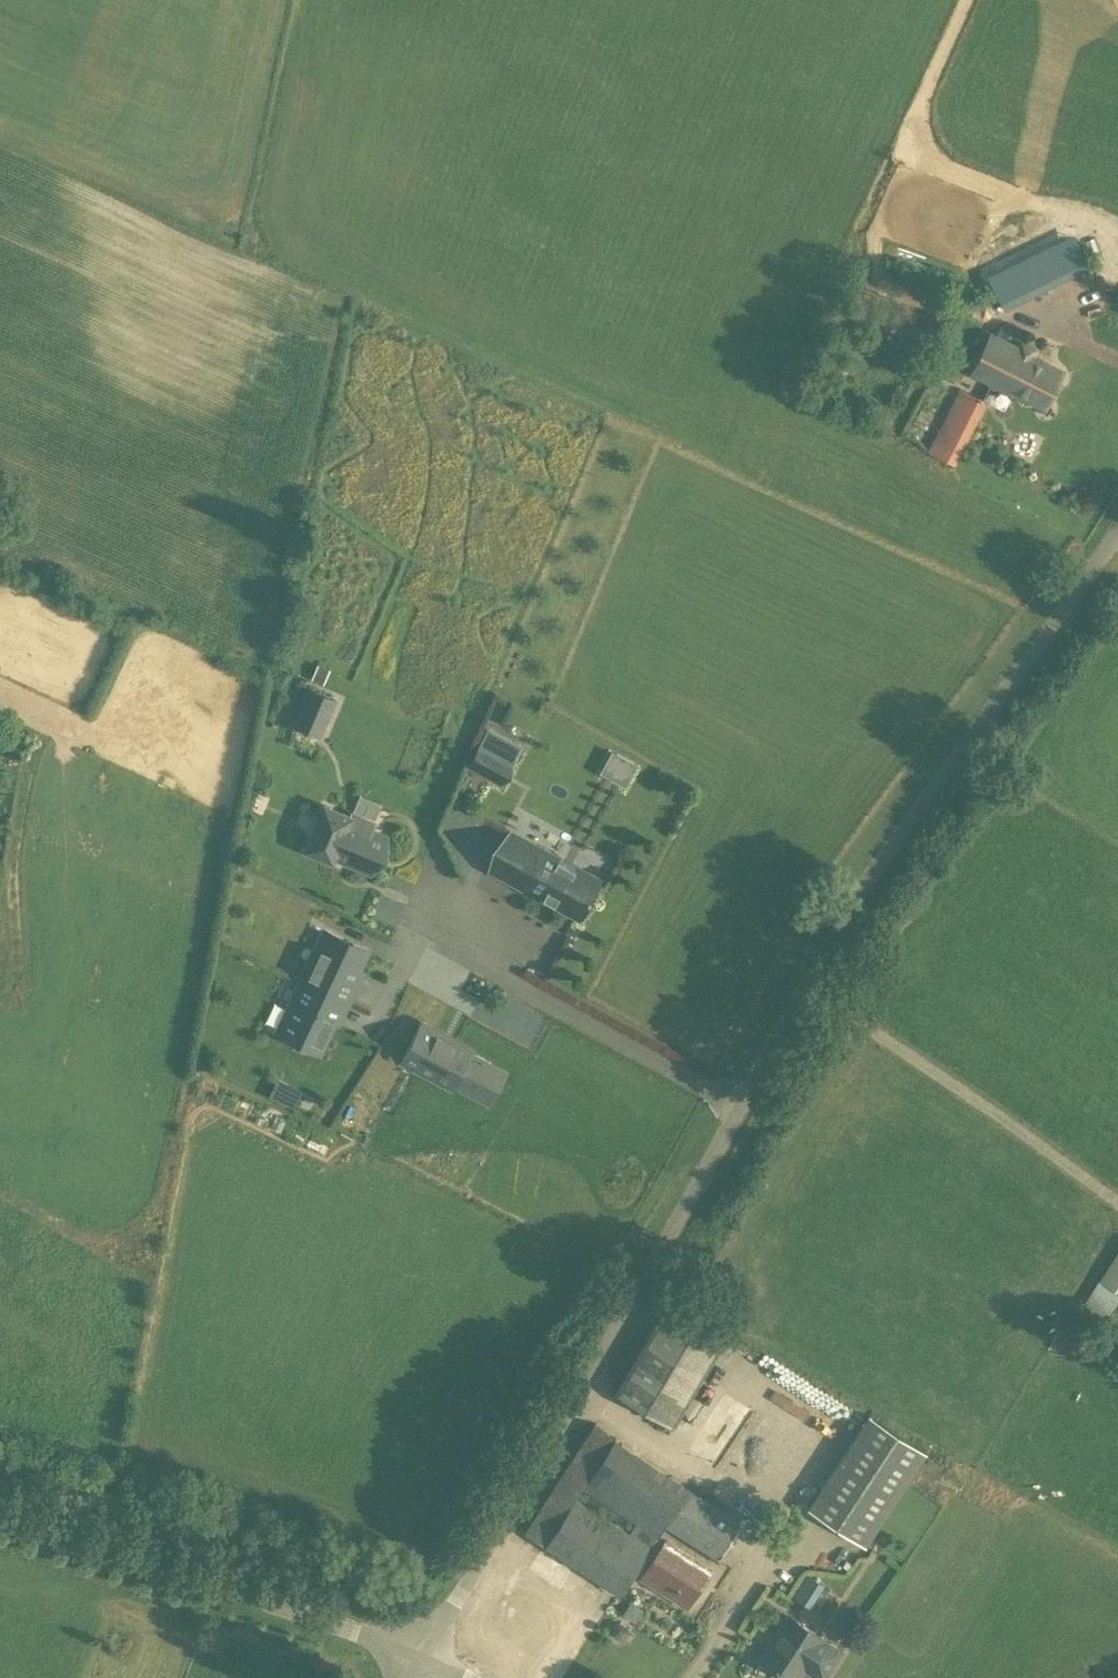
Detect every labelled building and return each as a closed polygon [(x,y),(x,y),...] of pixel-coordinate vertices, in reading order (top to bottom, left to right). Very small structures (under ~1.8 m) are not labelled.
[(1090,269),(1078,244),(995,285),(1007,309),(1090,269)] [(1044,407),(1061,374),(1031,359),(1032,357),(990,336),(971,373),(1013,394),(1014,392),(1044,407)] [(928,451),(956,465),(988,401),(960,387),(928,451)] [(318,663),(312,679),(324,684),(331,669),(318,663)] [(335,700),(311,689),(295,726),(320,736),(335,700)] [(488,728),(467,767),(501,785),(522,746),(488,728)] [(617,748),(604,772),(631,786),(644,762),(617,748)] [(335,857),(372,872),(386,839),(369,832),(374,823),(351,813),(350,816),(324,805),(307,851),(333,862),(335,857)] [(510,829),(488,870),(580,920),(602,880),(580,868),(581,867),(510,829)] [(610,847),(596,855),(603,867),(617,860),(610,847)] [(340,991),(369,1005),(387,968),(358,954),(340,991)] [(369,1005),(340,991),(322,1029),(350,1043),(369,1005)] [(412,1019),(394,1054),(464,1091),(482,1056),(447,1038),(449,1033),(432,1024),(429,1028),(412,1019)] [(275,1094),(300,1105),(307,1089),(282,1078),(275,1094)] [(1099,1281),(1117,1293),(1117,1251),(1099,1281)] [(667,1305),(614,1393),(672,1427),(724,1339),(667,1305)] [(808,1507),(865,1544),(925,1450),(868,1413),(808,1507)] [(651,1548),(658,1537),(665,1525),(719,1559),(742,1523),(689,1489),(690,1487),(616,1436),(582,1489),(636,1523),(629,1534),(575,1499),(545,1546),(620,1596),(651,1548)] [(742,1499),(749,1486),(720,1470),(713,1483),(742,1499)] [(687,1606),(711,1569),(666,1540),(642,1577),(687,1606)] [(811,1571),(797,1595),(815,1606),(829,1582),(811,1571)] [(789,1677),(796,1665),(804,1670),(805,1670),(818,1677),(825,1677),(843,1650),(790,1615),(761,1659),(789,1677)]
